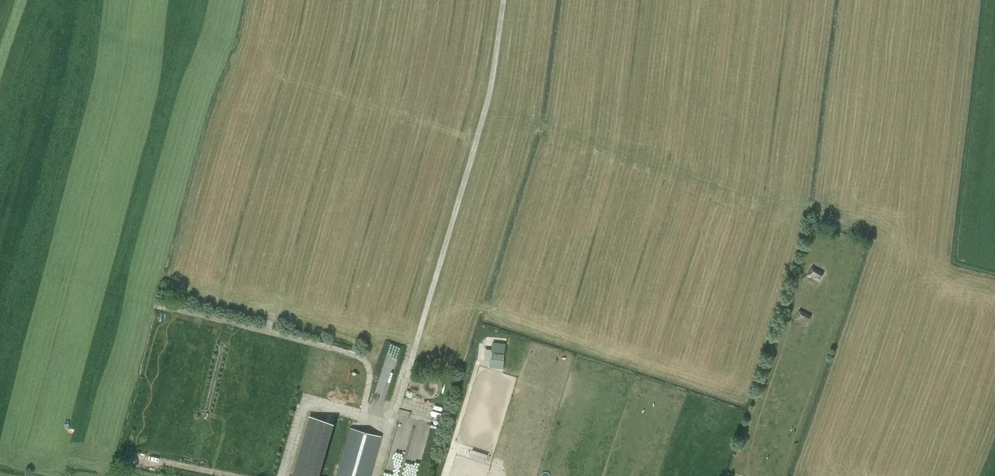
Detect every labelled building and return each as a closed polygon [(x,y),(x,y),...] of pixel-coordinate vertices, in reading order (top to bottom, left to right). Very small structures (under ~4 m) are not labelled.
[(824,272),(810,266),(806,276),(820,282),(824,272)] [(815,310),(801,305),(797,316),(811,321),(815,310)] [(507,348),(492,347),(492,358),(507,359),(507,348)] [(419,384),(419,386),(419,387),(419,389),(420,390),(421,392),(422,394),(424,395),(426,396),(428,397),(431,397),(433,397),(435,397),(436,396),(438,395),(439,394),(440,392),(441,391),(442,389),(442,387),(442,386),(442,384),(442,383),(441,381),(440,379),(439,377),(437,376),(436,375),(433,374),(431,374),(429,374),(427,374),(425,375),(424,376),(422,377),(421,379),(421,380),(420,382),(419,384)] [(333,422),(312,416),(295,475),(318,475),(333,422)] [(382,436),(351,428),(337,475),(370,475),(382,436)] [(417,471),(426,441),(420,439),(417,448),(414,447),(412,454),(408,468),(417,471)]
